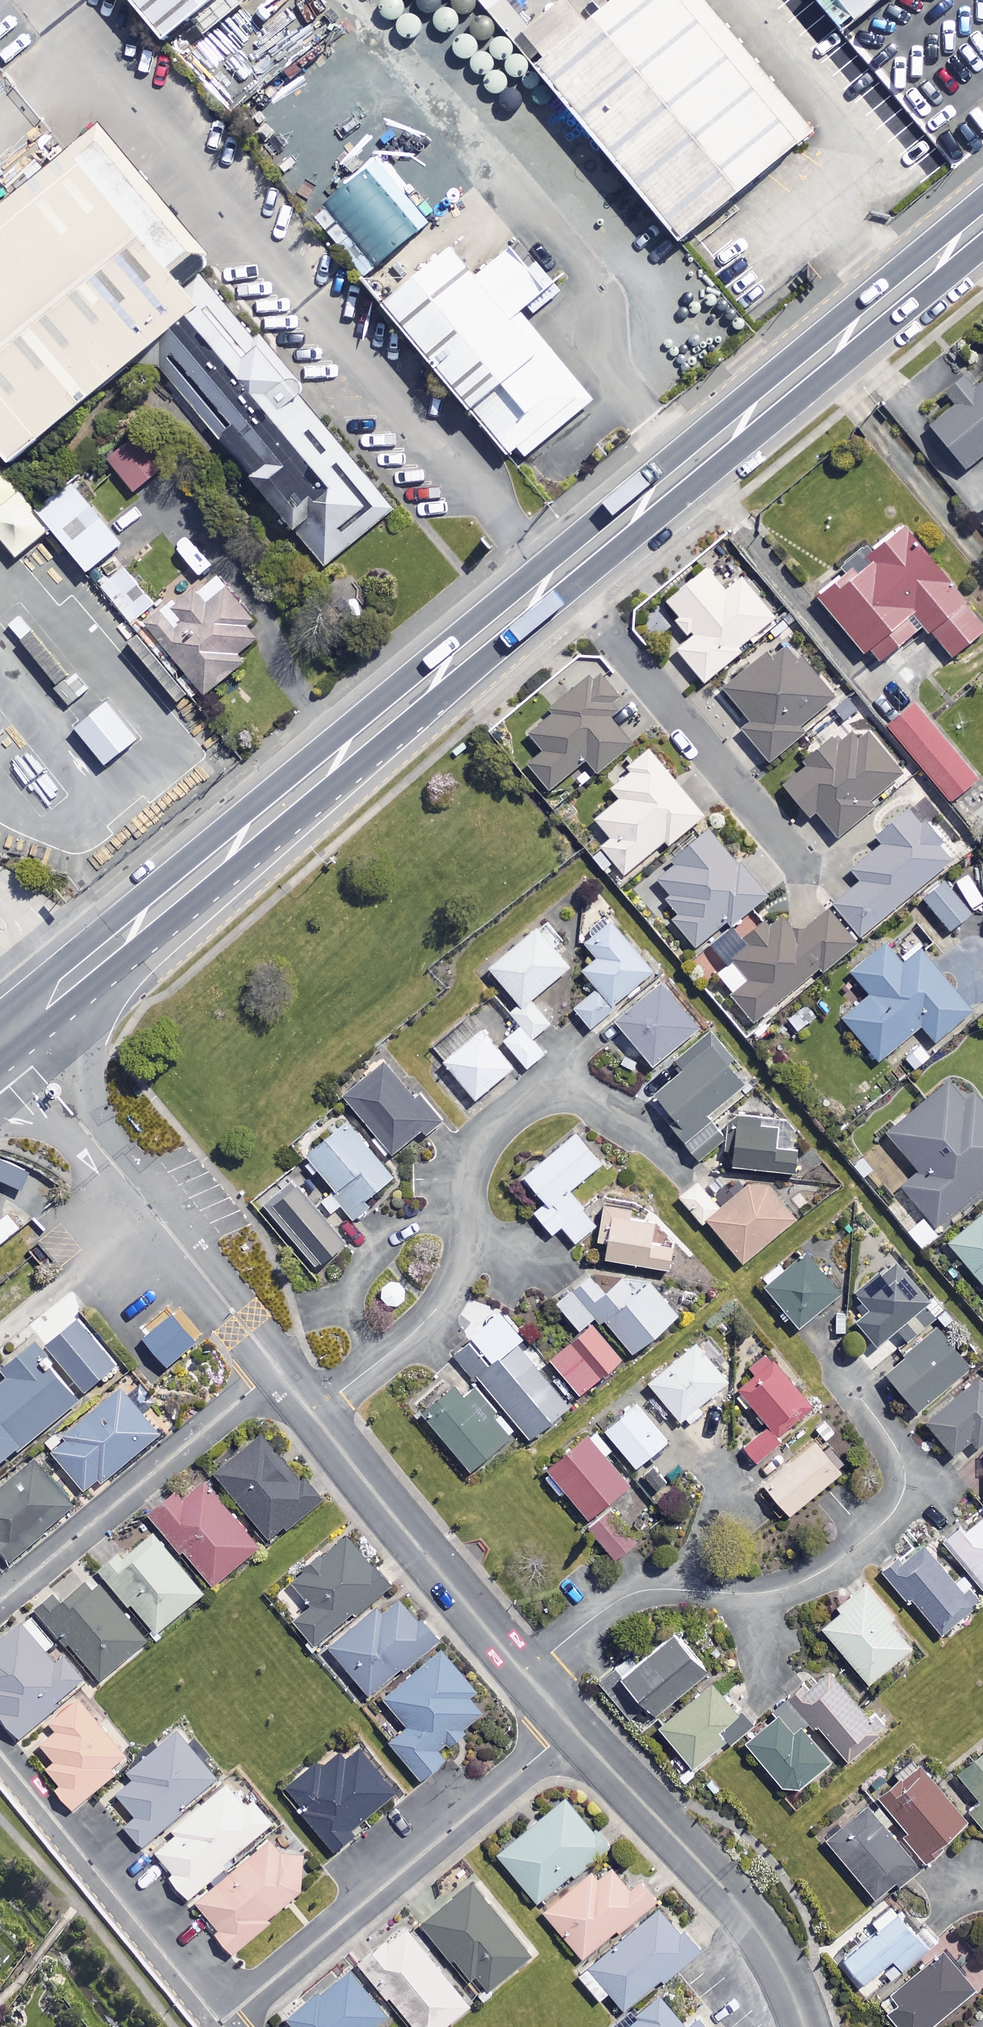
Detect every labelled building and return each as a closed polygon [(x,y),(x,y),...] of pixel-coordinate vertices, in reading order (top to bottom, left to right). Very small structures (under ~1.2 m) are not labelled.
[(180,52),(245,0),(138,0),(180,52)] [(489,13),(504,0),(478,0),(489,13)] [(687,0),(624,0),(546,62),(695,248),(812,155),(687,0)] [(845,35),(887,0),(816,0),(845,35)] [(101,140),(0,221),(0,430),(33,471),(236,309),(101,140)] [(433,176),(421,161),(363,205),(373,218),(399,198),(422,227),(458,199),(438,172),(433,176)] [(600,411),(471,251),(395,311),(524,471),(600,411)] [(396,507),(236,309),(144,382),(304,580),(396,507)] [(930,426),(967,471),(982,458),(982,383),(930,426)] [(164,468),(136,437),(109,462),(137,493),(164,468)] [(101,588),(124,568),(135,559),(74,485),(39,514),(101,588)] [(905,527),(842,576),(845,580),(821,598),(864,653),(869,649),(880,663),(926,627),(952,659),(982,634),(982,627),(905,527)] [(136,630),(159,610),(124,568),(101,588),(136,630)] [(727,593),(706,569),(667,602),(696,636),(678,652),(706,684),(740,654),(738,651),(775,619),(742,580),(727,593)] [(159,610),(136,630),(141,636),(131,644),(181,704),(200,689),(205,696),(245,663),(239,655),(265,633),(217,576),(166,618),(159,610)] [(835,701),(785,640),(725,689),(753,723),(743,731),(770,764),(805,735),(800,729),(835,701)] [(622,702),(593,672),(528,734),(544,751),(529,766),(553,791),(585,760),(599,775),(633,742),(608,716),(622,702)] [(976,782),(912,704),(887,725),(951,803),(976,782)] [(139,741),(111,705),(78,730),(107,766),(139,741)] [(905,778),(865,731),(841,752),(832,742),(782,784),(815,822),(819,818),(838,840),(870,812),(868,810),(905,778)] [(705,817),(651,751),(629,769),(632,773),(612,789),(621,800),(597,820),(613,839),(592,856),(615,884),(666,842),(670,846),(705,817)] [(955,859),(914,809),(879,837),(885,844),(854,869),(863,881),(835,904),(861,936),(955,859)] [(767,893),(708,832),(656,882),(684,911),(674,921),(699,947),(728,919),(733,925),(767,893)] [(971,914),(944,882),(924,900),(951,931),(971,914)] [(779,916),(719,961),(723,967),(715,973),(752,1023),(856,946),(830,913),(796,938),(779,916)] [(653,972),(607,920),(583,940),(600,959),(585,972),(599,989),(575,1009),(590,1027),(653,972)] [(510,1012),(522,1026),(505,1040),(529,1070),(546,1056),(533,1040),(550,1025),(531,1002),(575,965),(542,926),(491,969),(520,1004),(510,1012)] [(904,967),(883,942),(850,970),(872,995),(844,1019),(880,1061),(922,1025),(937,1042),(972,1012),(922,952),(904,967)] [(700,1028),(661,983),(616,1022),(655,1067),(700,1028)] [(514,1070),(470,1016),(449,1033),(463,1050),(447,1063),(477,1100),(514,1070)] [(746,1092),(719,1051),(655,1092),(700,1161),(727,1143),(710,1116),(746,1092)] [(434,1119),(384,1065),(345,1101),(395,1155),(434,1119)] [(958,1076),(889,1133),(921,1172),(902,1187),(936,1228),(982,1190),(982,1107),(958,1076)] [(394,1180),(349,1123),(309,1155),(354,1212),(394,1180)] [(800,1132),(739,1127),(736,1169),(797,1174),(800,1132)] [(603,1165),(577,1135),(526,1178),(547,1203),(535,1213),(554,1235),(563,1227),(577,1243),(597,1226),(569,1194),(603,1165)] [(0,1162),(0,1188),(26,1197),(34,1175),(0,1162)] [(720,1209),(699,1182),(680,1197),(702,1224),(720,1209)] [(347,1246),(295,1184),(266,1209),(317,1270),(347,1246)] [(775,1188),(769,1190),(749,1186),(708,1220),(744,1264),(800,1217),(775,1188)] [(630,1212),(606,1207),(599,1241),(609,1243),(605,1259),(669,1272),(677,1228),(629,1219),(630,1212)] [(15,1208),(0,1222),(0,1240),(3,1244),(27,1222),(15,1208)] [(950,1244),(982,1283),(982,1216),(950,1244)] [(842,1293),(805,1253),(786,1270),(780,1264),(761,1282),(804,1328),(842,1293)] [(939,1317),(898,1264),(860,1293),(875,1312),(862,1322),(879,1344),(898,1330),(907,1342),(939,1317)] [(607,1295),(591,1277),(558,1305),(581,1332),(600,1315),(635,1355),(680,1317),(652,1285),(638,1297),(624,1281),(607,1295)] [(194,1345),(172,1317),(146,1338),(168,1366),(194,1345)] [(623,1361),(594,1326),(552,1360),(582,1396),(623,1361)] [(971,1368),(939,1330),(888,1374),(920,1412),(971,1368)] [(492,1370),(470,1344),(454,1357),(472,1380),(477,1375),(531,1440),(574,1404),(524,1344),(492,1370)] [(729,1382),(697,1344),(651,1384),(683,1422),(729,1382)] [(38,1346),(3,1374),(6,1379),(0,1383),(0,1466),(82,1401),(38,1346)] [(814,1407),(768,1354),(733,1383),(769,1424),(746,1452),(760,1462),(781,1435),(814,1407)] [(982,1379),(927,1423),(959,1463),(982,1444),(982,1380),(982,1379)] [(504,1445),(456,1386),(446,1394),(438,1384),(415,1402),(471,1471),(504,1445)] [(160,1436),(122,1389),(50,1448),(88,1495),(160,1436)] [(669,1442),(637,1405),(607,1431),(639,1468),(669,1442)] [(315,1506),(265,1438),(218,1473),(268,1541),(315,1506)] [(629,1487),(588,1439),(549,1472),(590,1520),(629,1487)] [(842,1474),(816,1443),(765,1486),(791,1516),(842,1474)] [(38,1458),(0,1492),(0,1546),(13,1560),(77,1503),(38,1458)] [(259,1548),(206,1484),(185,1501),(179,1494),(152,1516),(182,1554),(186,1550),(215,1585),(259,1548)] [(636,1543),(611,1513),(592,1530),(617,1559),(636,1543)] [(966,1534),(960,1526),(943,1540),(982,1588),(982,1520),(966,1534)] [(205,1593),(154,1535),(126,1560),(130,1564),(112,1580),(158,1634),(205,1593)] [(390,1586),(350,1536),(293,1581),(312,1606),(295,1619),(316,1645),(390,1586)] [(976,1606),(921,1545),(888,1575),(943,1636),(976,1606)] [(147,1639),(92,1579),(64,1606),(55,1596),(39,1610),(103,1680),(147,1639)] [(894,1618),(867,1585),(820,1623),(870,1684),(912,1649),(890,1621),(894,1618)] [(436,1643),(400,1595),(332,1646),(368,1694),(436,1643)] [(22,1624),(0,1643),(0,1710),(23,1735),(85,1679),(63,1654),(55,1661),(22,1624)] [(710,1672),(679,1633),(625,1676),(618,1667),(601,1681),(630,1717),(646,1704),(656,1716),(710,1672)] [(476,1691),(442,1650),(385,1697),(410,1727),(392,1742),(423,1779),(448,1759),(442,1752),(486,1716),(470,1697),(476,1691)] [(883,1733),(833,1668),(776,1712),(793,1733),(813,1717),(847,1761),(883,1733)] [(748,1726),(716,1684),(661,1726),(693,1768),(748,1726)] [(133,1758),(79,1697),(49,1723),(59,1734),(45,1747),(57,1760),(45,1770),(77,1807),(133,1758)] [(793,1735),(779,1718),(748,1744),(792,1796),(830,1763),(801,1728),(793,1735)] [(219,1775),(177,1730),(110,1793),(116,1800),(107,1809),(143,1847),(219,1775)] [(399,1798),(359,1751),(347,1761),(337,1748),(286,1791),(336,1850),(399,1798)] [(958,1772),(982,1803),(982,1752),(958,1772)] [(968,1824),(921,1770),(883,1804),(930,1858),(968,1824)] [(246,1806),(228,1784),(175,1829),(179,1834),(154,1855),(190,1897),(230,1864),(228,1861),(273,1822),(254,1799),(246,1806)] [(606,1848),(568,1800),(500,1854),(538,1902),(606,1848)] [(917,1869),(868,1806),(826,1839),(875,1902),(917,1869)] [(972,1816),(982,1830),(982,1807),(972,1816)] [(319,1876),(283,1832),(197,1903),(236,1951),(271,1922),(268,1918),(319,1876)] [(628,1887),(608,1862),(546,1909),(583,1957),(656,1901),(639,1878),(628,1887)] [(531,1956),(472,1885),(424,1925),(483,1996),(531,1956)] [(930,1947),(896,1905),(877,1920),(883,1927),(844,1959),(865,1984),(895,1960),(903,1969),(930,1947)] [(699,1953),(666,1908),(580,1973),(600,2000),(612,1991),(625,2009),(699,1953)] [(404,1926),(361,1963),(416,2026),(445,2026),(471,2005),(404,1926)] [(943,1951),(882,2005),(902,2026),(937,2026),(978,1991),(943,1951)] [(349,1968),(291,2020),(297,2026),(375,2026),(390,2014),(349,1968)] [(663,1997),(637,2016),(640,2020),(631,2026),(685,2026),(663,1997)] [(707,2012),(687,2026),(719,2026),(707,2012)]
